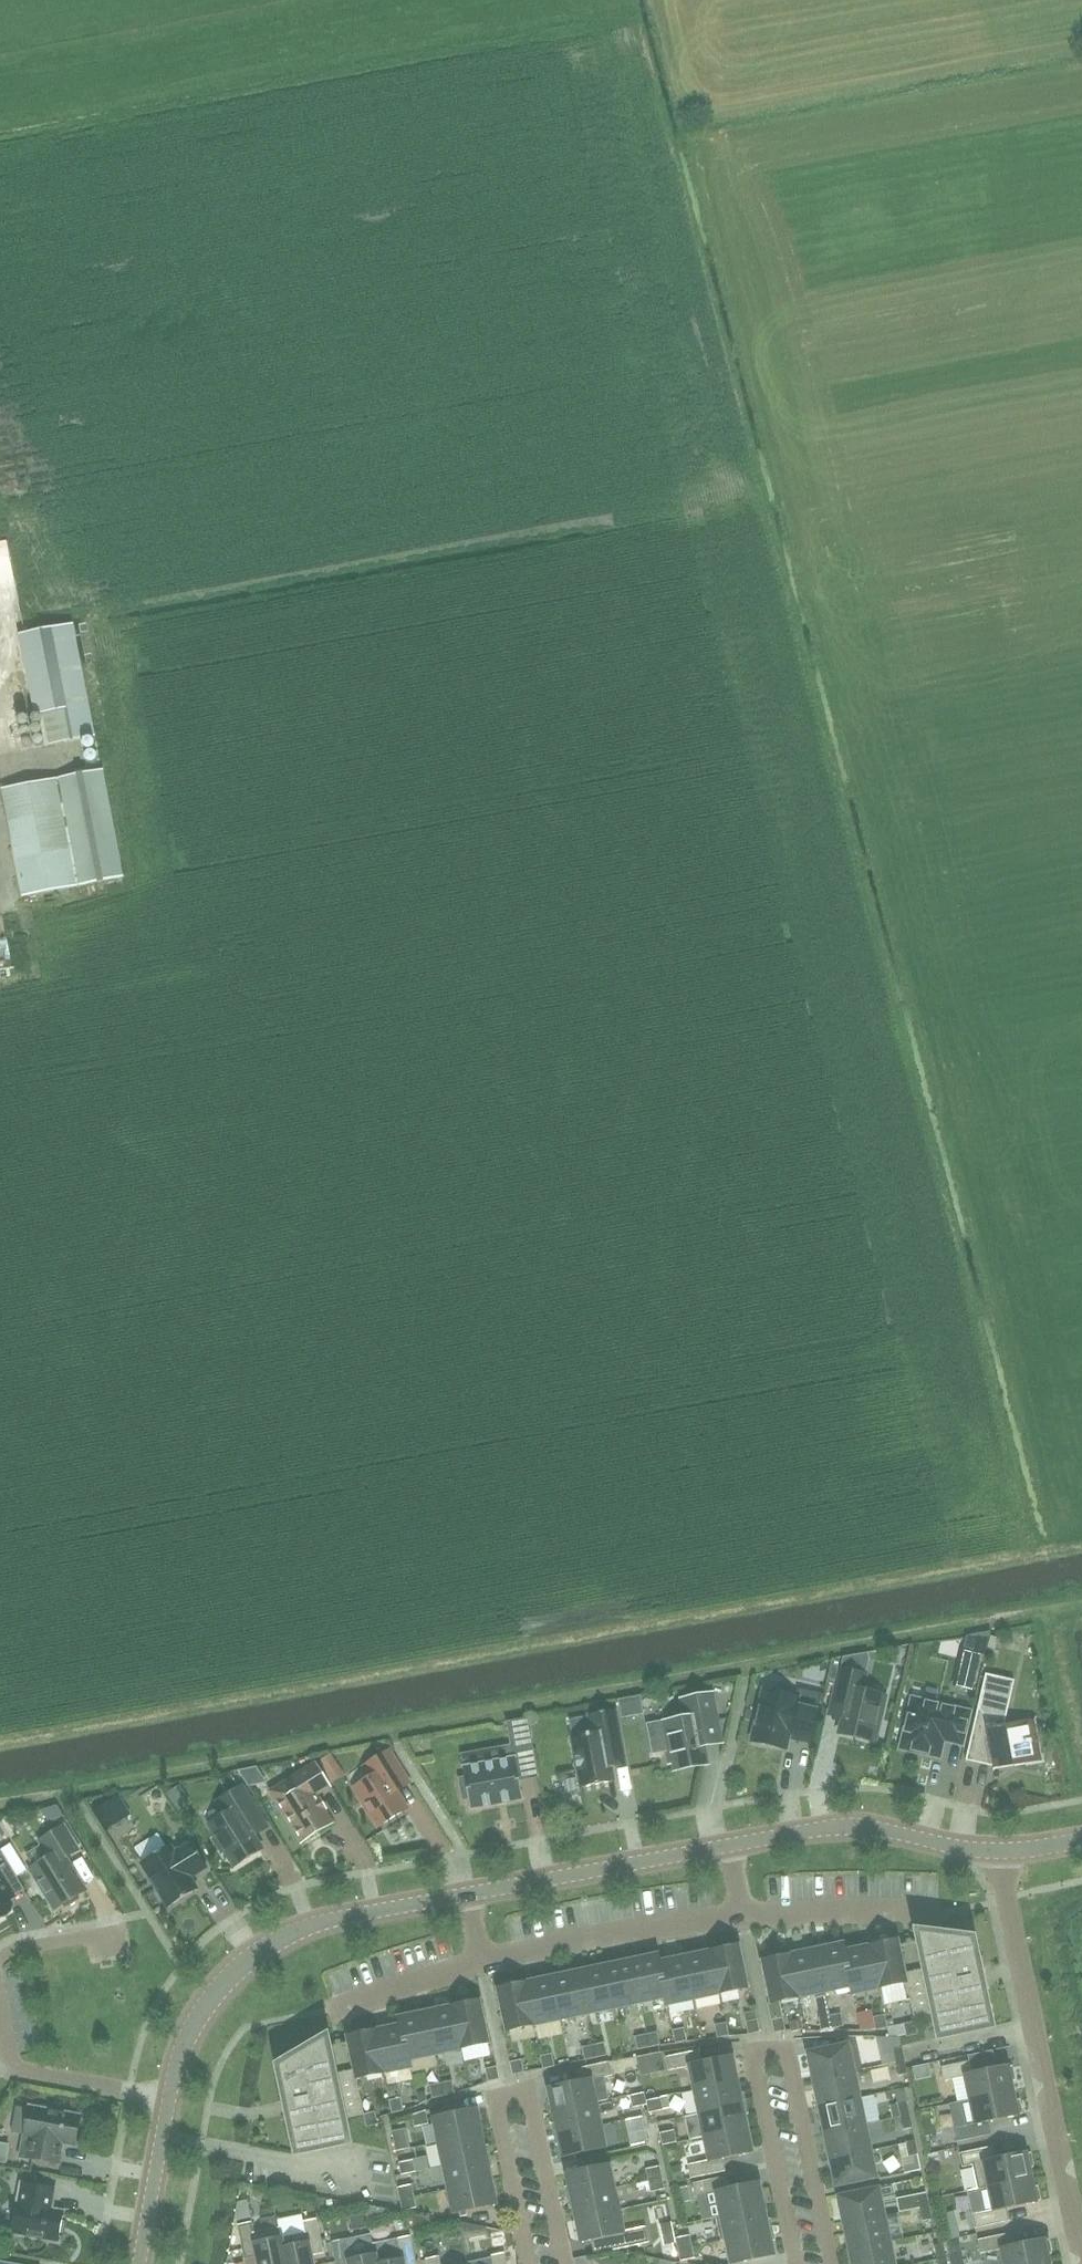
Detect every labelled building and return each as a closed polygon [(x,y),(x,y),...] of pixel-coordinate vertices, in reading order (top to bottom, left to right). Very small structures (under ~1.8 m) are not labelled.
[(28,633),(50,745),(96,736),(74,624),(28,633)] [(100,769),(0,788),(21,896),(121,876),(100,769)] [(994,1651),(997,1637),(990,1636),(987,1649),(994,1651)] [(843,1718),(839,1734),(876,1742),(886,1696),(862,1690),(865,1675),(840,1669),(829,1715),(843,1718)] [(985,1673),(965,1760),(992,1766),(993,1770),(1043,1761),(1035,1719),(1004,1725),(1014,1680),(985,1673)] [(798,1689),(797,1697),(765,1690),(752,1741),(784,1749),(788,1733),(796,1734),(795,1738),(813,1742),(824,1695),(798,1689)] [(674,1763),(675,1770),(707,1764),(703,1745),(721,1742),(712,1694),(682,1700),(686,1718),(666,1722),(671,1748),(666,1749),(669,1764),(674,1763)] [(913,1700),(902,1747),(938,1756),(942,1739),(961,1743),(968,1713),(913,1700)] [(572,1737),(581,1787),(613,1781),(611,1768),(625,1766),(615,1710),(589,1715),(592,1733),(572,1737)] [(526,1720),(508,1723),(513,1753),(531,1750),(526,1720)] [(388,1751),(364,1766),(371,1777),(354,1787),(379,1826),(406,1809),(395,1793),(409,1784),(388,1751)] [(523,1799),(515,1758),(462,1768),(464,1778),(459,1779),(463,1799),(468,1799),(470,1809),(472,1809),(472,1808),(521,1799),(523,1799)] [(315,1763),(271,1791),(302,1841),(331,1823),(314,1796),(330,1786),(315,1763)] [(262,1849),(255,1837),(268,1829),(242,1786),(218,1801),(225,1814),(209,1824),(217,1837),(214,1839),(222,1852),(225,1850),(235,1866),(262,1849)] [(105,1832),(119,1823),(107,1803),(92,1812),(105,1832)] [(45,1809),(53,1822),(63,1816),(64,1816),(57,1805),(45,1809)] [(78,1850),(64,1826),(40,1841),(47,1853),(43,1856),(46,1860),(31,1869),(38,1881),(34,1883),(44,1898),(48,1896),(55,1908),(63,1903),(65,1908),(79,1899),(77,1895),(84,1890),(65,1858),(78,1850)] [(141,1863),(169,1907),(197,1889),(189,1877),(206,1866),(191,1841),(174,1852),(169,1845),(141,1863)] [(0,1850),(0,1873),(10,1867),(0,1850)] [(5,1914),(9,1910),(11,1904),(9,1899),(0,1884),(0,1916),(5,1914)] [(904,1973),(906,1982),(914,2018),(934,2013),(939,2038),(991,2027),(972,1939),(917,1932),(925,1969),(904,1973)] [(906,1982),(904,1973),(897,1941),(870,1946),(879,1988),(906,1982)] [(852,1993),(842,1944),(816,1950),(824,1991),(850,1986),(851,1993),(852,1993)] [(879,1988),(870,1946),(845,1952),(843,1944),(842,1944),(852,1993),(879,1988)] [(738,1946),(711,1952),(719,1993),(747,1988),(738,1946)] [(824,1991),(816,1950),(789,1956),(798,1997),(824,1991)] [(693,1999),(719,1993),(711,1952),(684,1957),(693,1999)] [(666,2005),(667,2004),(657,1955),(630,1961),(639,2002),(664,1997),(666,2005)] [(667,2004),(693,1999),(684,1957),(659,1963),(658,1955),(657,1955),(667,2004)] [(798,1997),(789,1956),(762,1961),(771,2003),(798,1997)] [(613,2008),(639,2002),(630,1961),(604,1967),(613,2008)] [(586,2013),(613,2008),(604,1967),(578,1972),(586,2013)] [(560,2019),(586,2013),(578,1972),(551,1978),(560,2019)] [(534,2024),(560,2019),(551,1978),(525,1983),(534,2024)] [(507,2030),(534,2024),(525,1983),(498,1989),(507,2030)] [(488,2042),(484,2024),(479,2001),(452,2007),(461,2048),(488,2042)] [(452,2007),(426,2012),(435,2054),(461,2048),(452,2007)] [(661,2009),(663,2029),(677,2027),(675,2008),(661,2009)] [(755,2011),(744,2013),(746,2021),(757,2019),(755,2011)] [(426,2012),(400,2018),(410,2067),(411,2067),(409,2059),(435,2054),(426,2012)] [(841,2014),(829,2016),(832,2029),(839,2027),(843,2027),(841,2014)] [(885,2015),(873,2017),(876,2030),(887,2027),(885,2015)] [(818,2019),(821,2031),(832,2029),(829,2016),(818,2019)] [(400,2026),(375,2031),(384,2072),(410,2067),(400,2018),(399,2018),(400,2026)] [(783,2018),(771,2021),(774,2033),(785,2031),(783,2018)] [(757,2020),(746,2022),(748,2034),(759,2032),(757,2020)] [(915,2021),(903,2024),(906,2036),(917,2034),(915,2021)] [(726,2023),(715,2025),(717,2038),(728,2036),(726,2023)] [(684,2028),(673,2030),(675,2043),(686,2041),(684,2028)] [(348,2037),(355,2069),(357,2078),(384,2072),(375,2031),(348,2037)] [(657,2033),(646,2035),(649,2048),(660,2046),(657,2033)] [(646,2035),(635,2037),(637,2050),(649,2048),(646,2035)] [(327,2037),(277,2066),(296,2154),(350,2143),(344,2118),(364,2114),(357,2078),(355,2069),(335,2073),(327,2037)] [(604,2043),(593,2045),(596,2058),(607,2056),(604,2043)] [(848,2044),(808,2053),(813,2080),(853,2071),(848,2044)] [(582,2047),(584,2060),(596,2058),(593,2045),(582,2047)] [(902,2047),(893,2049),(895,2062),(904,2060),(902,2047)] [(694,2090),(737,2081),(732,2056),(696,2064),(693,2051),(665,2057),(668,2071),(689,2066),(694,2090)] [(543,2068),(554,2066),(552,2054),(540,2056),(543,2068)] [(521,2060),(510,2062),(513,2074),(524,2072),(521,2060)] [(907,2074),(904,2060),(895,2062),(898,2075),(907,2074)] [(972,2074),(969,2061),(941,2067),(944,2081),(965,2076),(970,2100),(1012,2091),(1010,2081),(1014,2080),(1012,2067),(1008,2068),(1007,2066),(972,2074)] [(548,2088),(553,2111),(596,2102),(591,2080),(612,2076),(609,2062),(581,2068),(584,2081),(548,2088)] [(485,2068),(488,2081),(500,2079),(497,2066),(485,2068)] [(853,2071),(813,2080),(819,2106),(859,2098),(853,2071)] [(432,2098),(454,2093),(452,2081),(430,2085),(432,2098)] [(737,2081),(694,2090),(699,2113),(742,2104),(737,2081)] [(894,2090),(897,2103),(906,2101),(903,2088),(894,2090)] [(1012,2091),(970,2100),(975,2123),(954,2128),(956,2142),(985,2136),(982,2123),(1017,2115),(1017,2114),(1021,2113),(1019,2100),(1015,2101),(1012,2091)] [(646,2105),(644,2092),(629,2096),(632,2108),(646,2105)] [(402,2097),(390,2100),(393,2113),(404,2110),(402,2097)] [(660,2097),(646,2100),(648,2112),(663,2109),(660,2097)] [(859,2098),(819,2106),(824,2132),(864,2124),(859,2098)] [(909,2115),(906,2101),(897,2103),(900,2117),(909,2115)] [(553,2111),(558,2134),(600,2125),(596,2102),(553,2111)] [(742,2104),(699,2113),(704,2137),(747,2128),(742,2104)] [(21,2157),(60,2164),(63,2144),(75,2146),(80,2116),(30,2106),(21,2157)] [(438,2142),(481,2133),(476,2109),(433,2118),(438,2142)] [(376,2111),(364,2114),(367,2127),(379,2124),(376,2111)] [(428,2124),(425,2111),(411,2116),(414,2127),(428,2124)] [(909,2115),(900,2117),(903,2129),(912,2127),(909,2115)] [(645,2128),(642,2116),(627,2119),(630,2131),(645,2128)] [(864,2124),(824,2132),(830,2159),(870,2150),(864,2124)] [(600,2125),(558,2134),(563,2157),(605,2148),(600,2125)] [(747,2128),(704,2137),(709,2160),(688,2165),(691,2178),(719,2172),(716,2160),(752,2152),(747,2128)] [(674,2130),(659,2133),(662,2145),(676,2142),(674,2130)] [(481,2133),(438,2142),(443,2166),(486,2157),(481,2133)] [(915,2140),(906,2142),(908,2155),(917,2154),(915,2140)] [(10,2144),(0,2142),(0,2162),(6,2163),(10,2144)] [(978,2189),(1031,2177),(1029,2167),(1033,2166),(1030,2154),(1026,2154),(1025,2153),(996,2159),(993,2146),(959,2154),(962,2167),(973,2165),(978,2189)] [(870,2150),(830,2159),(836,2186),(876,2178),(870,2150)] [(431,2182),(446,2179),(448,2189),(491,2180),(486,2157),(443,2166),(428,2169),(431,2182)] [(415,2171),(413,2159),(399,2163),(401,2174),(415,2171)] [(75,2172),(96,2174),(97,2162),(76,2160),(75,2172)] [(609,2165),(566,2174),(571,2197),(614,2188),(609,2165)] [(665,2188),(660,2166),(645,2169),(650,2192),(665,2188)] [(716,2217),(763,2207),(758,2183),(723,2190),(720,2177),(692,2183),(695,2197),(716,2193),(721,2215),(715,2216),(716,2217)] [(1031,2177),(978,2189),(978,2190),(988,2187),(993,2210),(972,2215),(975,2228),(1003,2222),(1001,2209),(1036,2202),(1036,2201),(1040,2200),(1037,2187),(1033,2188),(1031,2177)] [(491,2180),(448,2189),(454,2214),(496,2205),(491,2180)] [(21,2184),(12,2234),(58,2242),(63,2211),(51,2209),(55,2189),(21,2184)] [(417,2207),(412,2184),(397,2187),(402,2210),(417,2207)] [(614,2188),(571,2197),(576,2219),(618,2210),(614,2188)] [(838,2197),(844,2224),(884,2215),(878,2188),(838,2197)] [(926,2192),(896,2198),(899,2212),(919,2208),(921,2220),(931,2218),(926,2192)] [(763,2207),(716,2217),(721,2241),(768,2231),(763,2207)] [(618,2210),(576,2219),(581,2242),(616,2235),(619,2248),(647,2242),(644,2228),(623,2232),(618,2210)] [(844,2224),(849,2250),(889,2242),(884,2215),(844,2224)] [(278,2228),(277,2228),(275,2217),(261,2219),(263,2231),(254,2233),(252,2222),(237,2225),(243,2253),(256,2251),(259,2263),(286,2263),(278,2228)] [(317,2219),(303,2222),(305,2232),(281,2237),(279,2227),(278,2228),(286,2263),(313,2263),(310,2250),(323,2247),(317,2219)] [(768,2231),(721,2241),(721,2242),(726,2240),(731,2263),(773,2255),(768,2231)] [(1047,2254),(1051,2253),(1048,2240),(1044,2241),(1044,2240),(1008,2247),(1006,2234),(977,2240),(980,2254),(1002,2249),(1005,2263),(1049,2263),(1047,2254)] [(690,2235),(675,2238),(680,2261),(694,2258),(690,2235)] [(372,2244),(374,2255),(376,2263),(416,2263),(410,2236),(397,2239),(372,2244)] [(374,2255),(349,2260),(345,2239),(331,2242),(336,2263),(376,2263),(374,2255)] [(958,2240),(944,2243),(947,2257),(961,2254),(958,2240)] [(852,2263),(894,2263),(889,2242),(849,2250),(852,2263)] [(934,2246),(938,2263),(947,2263),(943,2244),(934,2246)] [(466,2263),(467,2263),(507,2263),(505,2253),(491,2256),(492,2257),(466,2263)]
